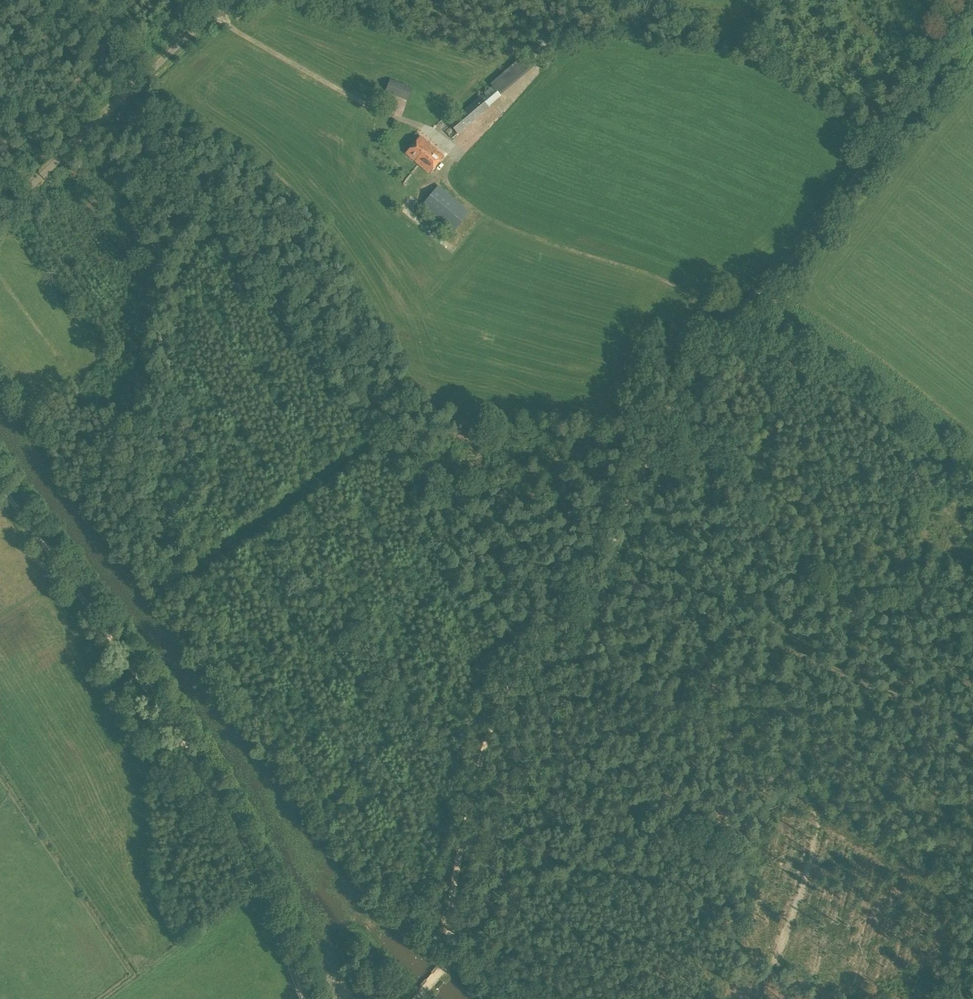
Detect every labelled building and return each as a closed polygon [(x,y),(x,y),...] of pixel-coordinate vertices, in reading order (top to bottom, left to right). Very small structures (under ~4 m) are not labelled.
[(487,106),(500,95),(534,67),(526,58),(493,86),(480,98),(480,97),(449,124),(458,135),(489,108),(487,106)] [(390,79),(385,92),(408,101),(412,90),(413,88),(390,79)] [(420,166),(433,149),(420,138),(406,154),(420,166)] [(429,173),(443,157),(433,149),(420,166),(429,173)] [(454,232),(470,213),(438,186),(422,206),(454,232)]
